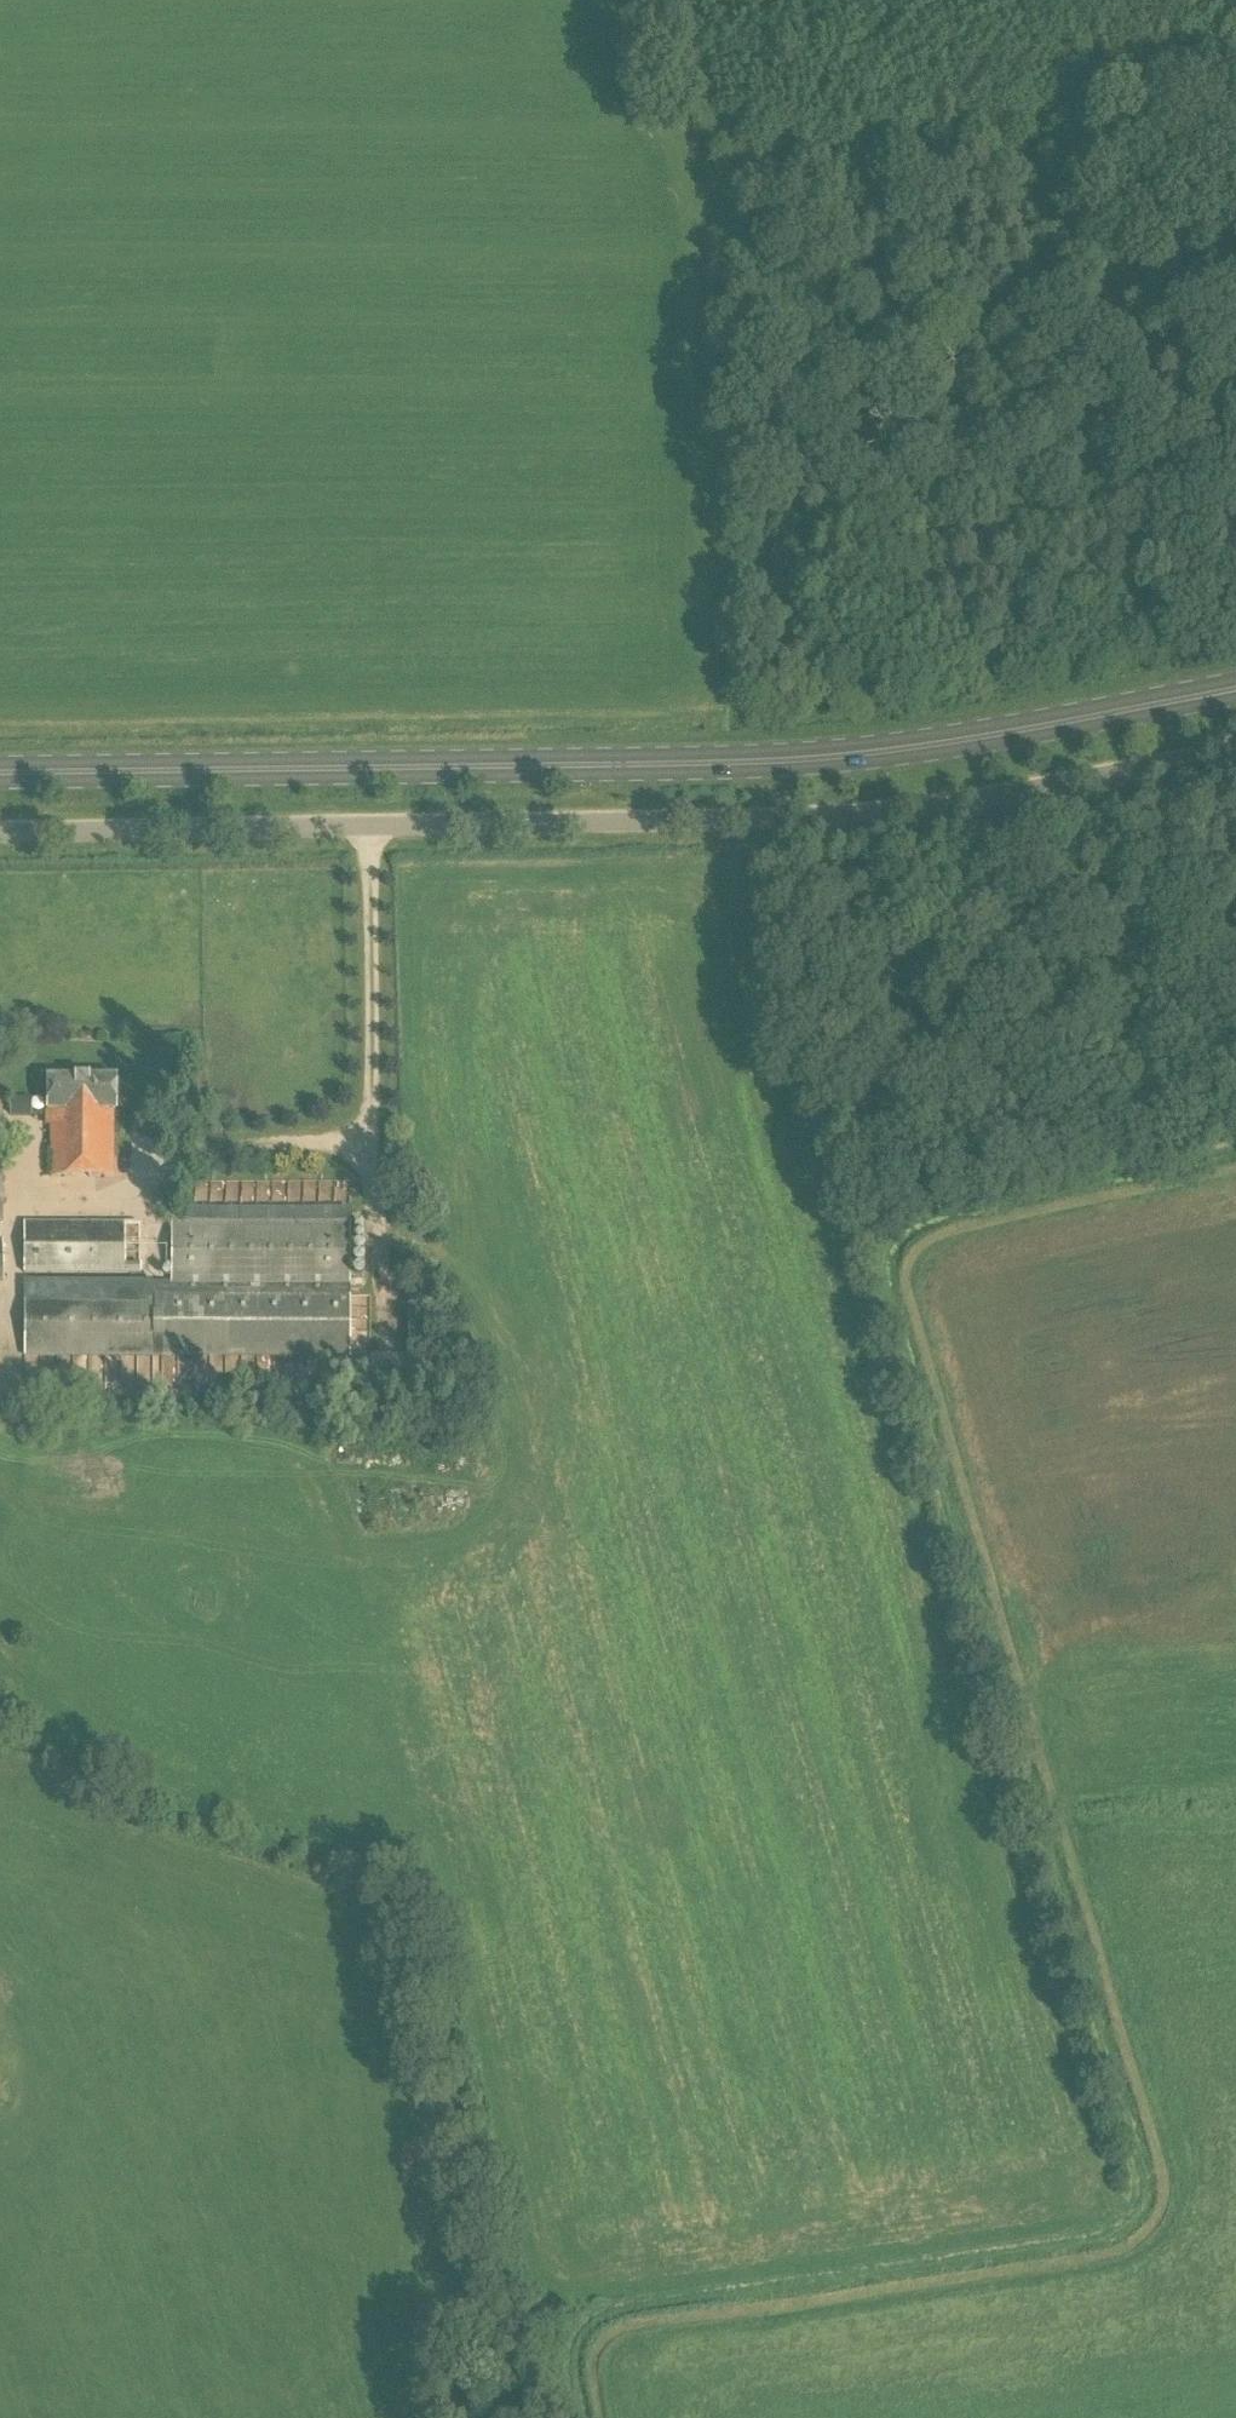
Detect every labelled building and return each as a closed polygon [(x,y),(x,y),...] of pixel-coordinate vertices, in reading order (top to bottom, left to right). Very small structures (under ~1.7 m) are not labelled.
[(116,1112),(115,1078),(47,1079),(47,1113),(50,1112),(51,1178),(112,1178),(112,1112),(116,1112)] [(141,1275),(142,1223),(23,1222),(23,1274),(141,1275)] [(24,1356),(213,1356),(350,1357),(349,1285),(350,1224),(171,1224),(171,1282),(24,1281),(24,1356)]
